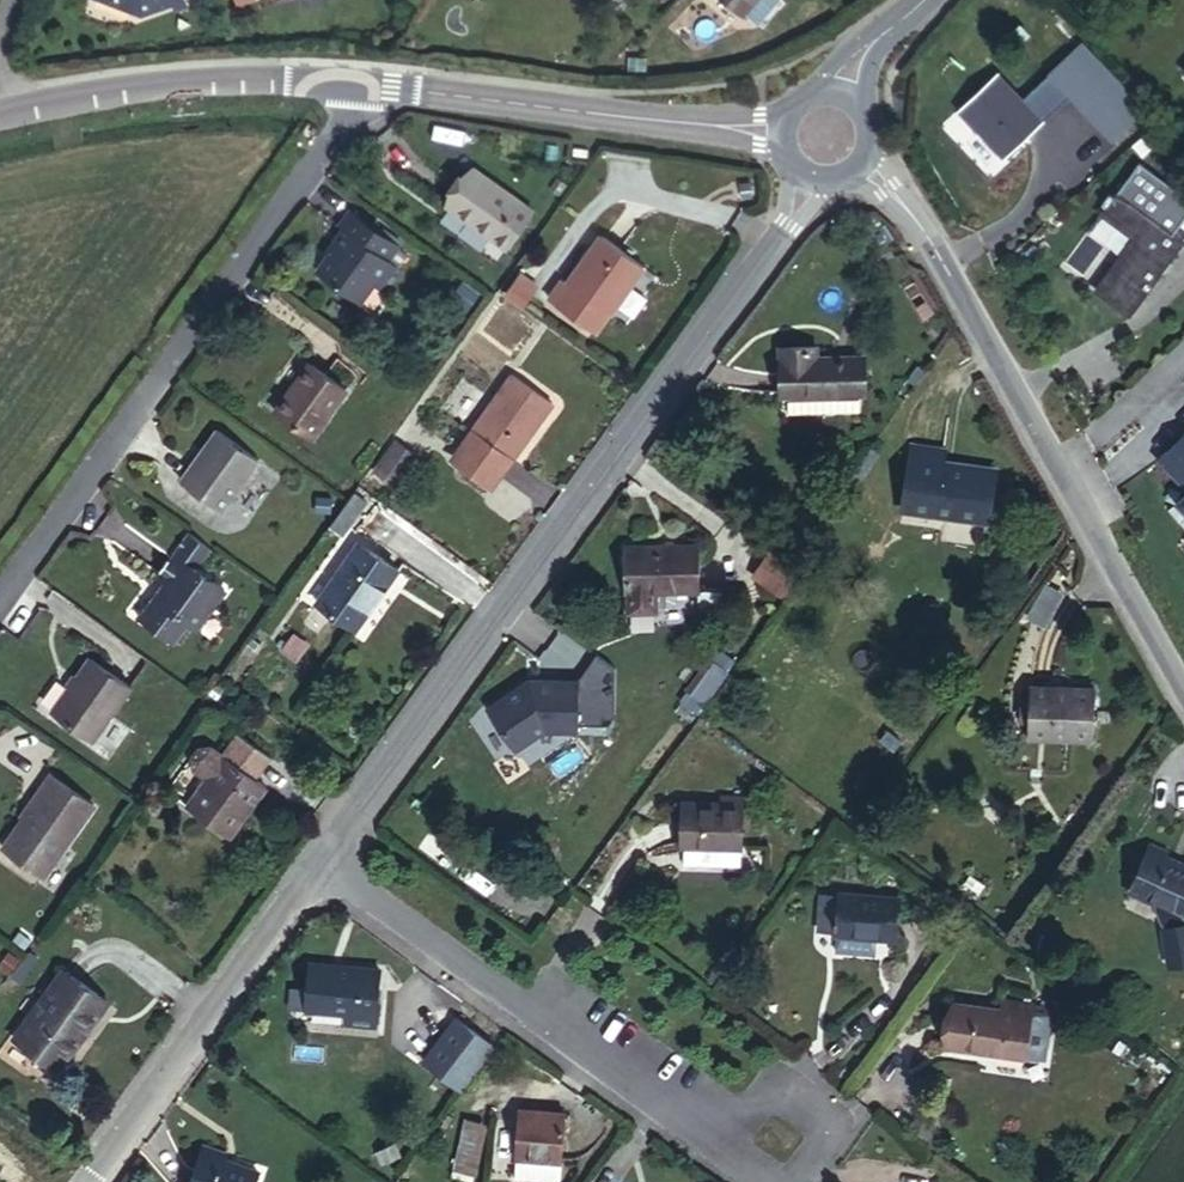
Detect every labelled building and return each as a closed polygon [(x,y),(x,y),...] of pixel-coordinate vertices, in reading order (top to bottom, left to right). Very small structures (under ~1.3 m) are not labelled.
[(129,10),(163,1),(166,0),(106,0),(129,10)] [(177,0),(166,0),(163,1),(165,10),(179,6),(177,0)] [(239,0),(232,0),(218,3),(221,13),(241,8),(239,0)] [(739,21),(741,19),(756,0),(713,0),(739,21)] [(741,19),(755,30),(776,3),(773,0),(756,0),(741,19)] [(1108,148),(1140,117),(1076,52),(1068,60),(1060,51),(1046,62),(1055,74),(1045,83),(1108,148)] [(1039,123),(993,68),(954,105),(1004,160),(1039,123)] [(491,235),(516,202),(468,167),(445,201),(491,235)] [(1138,168),(1119,195),(1115,197),(1101,216),(1136,242),(1100,294),(1133,319),(1183,244),(1183,199),(1138,168)] [(505,245),(528,210),(516,202),(491,235),(505,245)] [(402,245),(351,208),(339,224),(348,230),(318,272),(360,302),(374,282),(389,291),(404,270),(392,260),(402,245)] [(607,317),(636,273),(591,242),(547,310),(585,334),(600,312),(607,317)] [(872,392),(871,357),(836,356),(836,344),(771,347),(771,396),(779,396),(852,393),(872,392)] [(308,435),(344,385),(310,360),(274,411),(308,435)] [(487,489),(552,400),(518,374),(455,463),(487,489)] [(852,410),(852,393),(779,396),(780,412),(852,410)] [(1156,458),(1183,486),(1183,431),(1156,458)] [(223,514),(259,460),(218,432),(180,484),(223,514)] [(390,490),(410,460),(393,448),(373,477),(390,490)] [(989,516),(994,473),(972,471),(974,457),(914,452),(910,509),(989,516)] [(338,543),(362,509),(348,500),(324,534),(338,543)] [(210,554),(184,535),(170,555),(196,573),(210,554)] [(691,612),(691,544),(615,545),(616,614),(667,613),(691,612)] [(385,573),(345,545),(307,600),(345,629),(385,573)] [(226,592),(196,573),(170,555),(153,579),(163,587),(138,621),(172,645),(184,627),(196,635),(226,592)] [(791,576),(762,556),(749,575),(776,594),(791,576)] [(1041,581),(1028,616),(1046,623),(1060,589),(1041,581)] [(662,630),(667,624),(667,613),(616,614),(617,637),(649,635),(662,630)] [(696,706),(719,673),(697,657),(687,671),(692,675),(678,695),(696,706)] [(88,750),(126,697),(84,667),(47,721),(88,750)] [(572,733),(575,682),(524,680),(485,706),(514,748),(539,731),(572,733)] [(1094,743),(1097,692),(1020,683),(1015,736),(1094,743)] [(261,794),(245,780),(263,760),(231,737),(216,761),(205,752),(187,751),(178,765),(183,775),(197,786),(177,812),(224,846),(261,794)] [(756,836),(755,781),(721,781),(721,791),(685,790),(685,835),(692,835),(753,836),(756,836)] [(88,816),(45,784),(22,815),(28,818),(0,854),(0,858),(37,885),(88,816)] [(753,854),(753,836),(692,835),(692,854),(753,854)] [(923,946),(927,898),(863,893),(863,896),(861,937),(861,942),(923,946)] [(861,937),(863,896),(848,896),(845,937),(861,937)] [(1166,897),(1160,944),(1183,948),(1183,900),(1166,897)] [(369,1028),(374,970),(301,964),(299,991),(297,1015),(343,1019),(343,1026),(369,1028)] [(52,1080),(102,1007),(58,977),(7,1049),(52,1080)] [(297,1015),(299,991),(284,991),(283,1014),(297,1015)] [(1027,1003),(1027,1001),(997,996),(995,1009),(945,999),(937,1047),(1016,1061),(1017,1057),(1027,1003)] [(1041,1061),(1051,1008),(1027,1003),(1017,1057),(1041,1061)] [(488,1041),(451,1014),(419,1056),(457,1084),(488,1041)] [(557,1167),(560,1117),(514,1113),(512,1163),(514,1163),(553,1166),(557,1167)] [(474,1173),(485,1119),(464,1115),(453,1168),(474,1173)] [(256,1170),(223,1157),(225,1151),(201,1142),(185,1181),(251,1181),(256,1170)] [(553,1166),(514,1163),(514,1181),(536,1181),(553,1181),(553,1166)]
